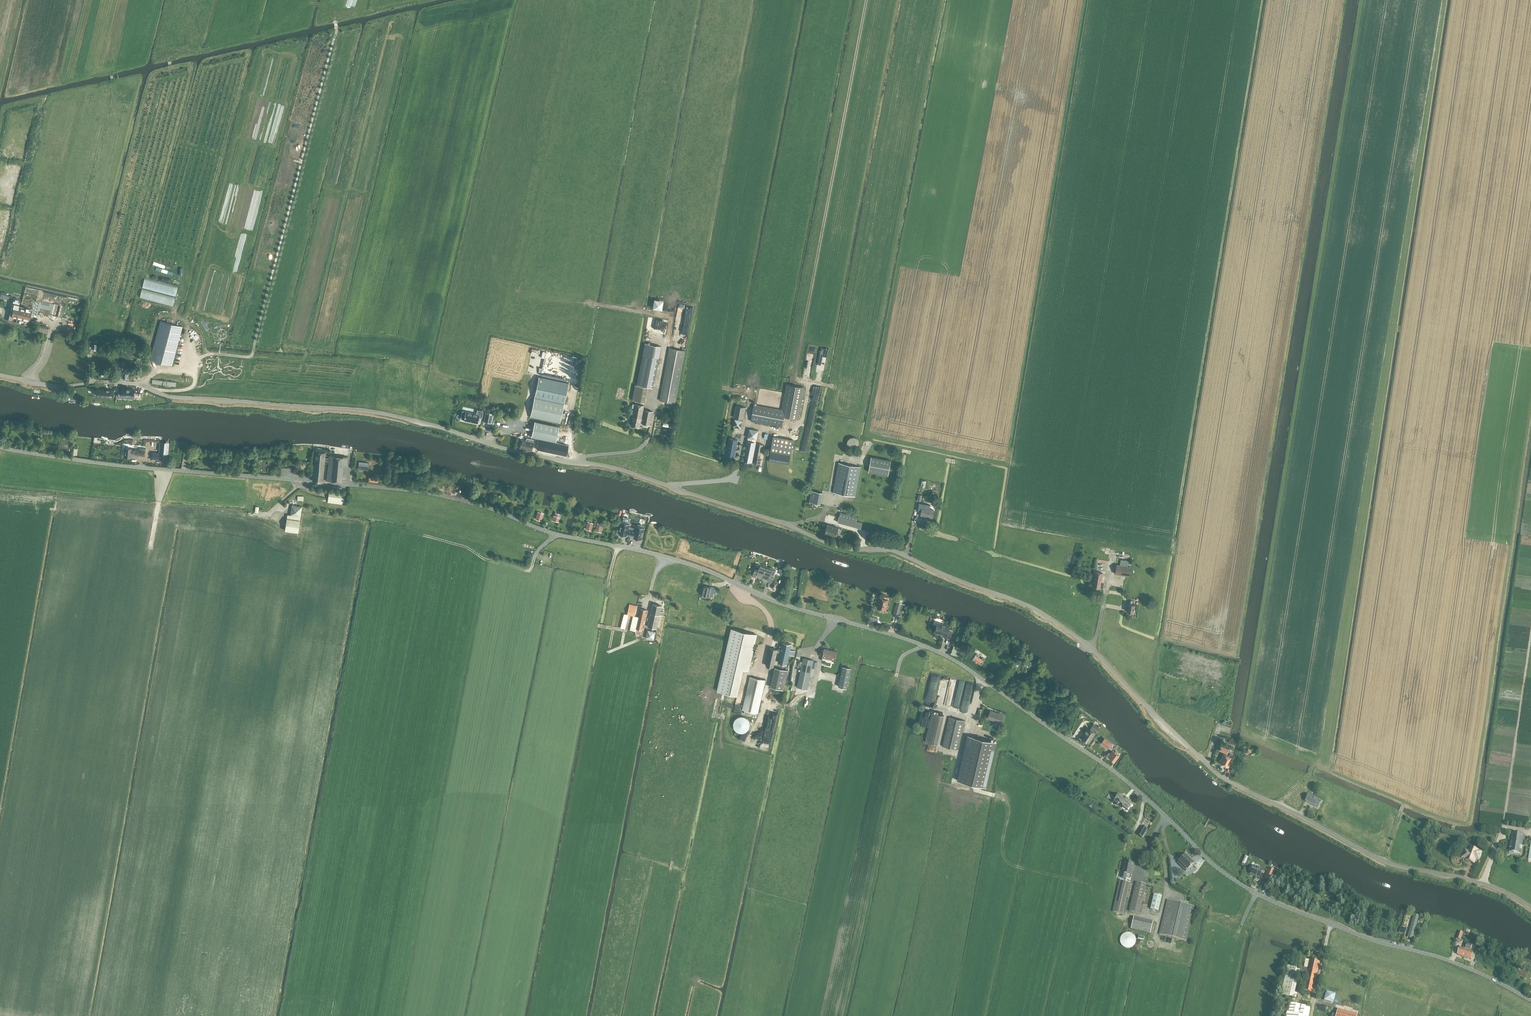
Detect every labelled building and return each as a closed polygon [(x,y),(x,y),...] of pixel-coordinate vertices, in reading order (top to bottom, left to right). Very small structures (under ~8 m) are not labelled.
[(140,297),(173,305),(176,296),(142,288),(140,297)] [(14,301),(9,320),(16,321),(20,307),(19,307),(19,303),(20,299),(15,298),(14,301)] [(663,309),(664,300),(655,298),(653,308),(663,309)] [(687,305),(684,323),(691,324),(693,306),(687,305)] [(20,307),(16,321),(29,324),(33,309),(20,306),(20,307)] [(653,324),(663,324),(662,330),(667,331),(668,320),(654,319),(653,324)] [(150,359),(172,365),(183,326),(161,320),(150,359)] [(77,325),(68,323),(66,333),(76,334),(77,325)] [(209,330),(213,329),(213,331),(217,329),(214,323),(207,325),(209,330)] [(36,331),(48,334),(49,328),(37,326),(36,331)] [(637,384),(653,387),(658,357),(659,357),(661,346),(645,343),(637,384)] [(119,353),(144,357),(145,351),(119,347),(119,353)] [(674,407),(685,350),(670,347),(660,400),(668,401),(667,406),(674,407)] [(579,357),(571,356),(570,364),(578,364),(579,357)] [(530,417),(560,423),(569,383),(539,376),(530,417)] [(751,421),(782,427),(784,417),(798,419),(804,387),(787,384),(782,409),(754,404),(751,421)] [(636,401),(645,403),(648,387),(635,385),(632,400),(636,401)] [(119,389),(118,397),(120,398),(122,398),(123,398),(126,398),(127,396),(129,396),(133,396),(134,396),(134,389),(130,389),(128,389),(123,388),(123,389),(121,389),(119,389)] [(98,389),(97,396),(111,397),(114,397),(115,390),(112,390),(98,389)] [(642,423),(651,425),(653,411),(645,409),(644,418),(642,417),(644,405),(635,403),(631,425),(640,427),(641,423),(643,423),(642,423)] [(734,417),(743,419),(745,407),(736,405),(734,417)] [(464,420),(477,423),(478,423),(479,417),(482,418),(483,411),(477,410),(477,414),(465,411),(464,420)] [(484,421),(492,423),(494,413),(486,411),(484,421)] [(735,418),(734,425),(741,427),(743,420),(735,418)] [(531,437),(556,442),(559,426),(535,421),(531,437)] [(760,457),(763,458),(765,448),(762,447),(763,444),(757,443),(755,456),(753,456),(756,442),(755,441),(756,439),(757,439),(759,430),(749,428),(747,438),(748,438),(743,460),(760,463),(761,458),(760,458),(760,457)] [(773,436),(769,461),(789,464),(793,440),(773,436)] [(859,444),(859,443),(858,441),(858,440),(857,439),(856,438),(855,437),(853,437),(851,437),(850,437),(849,438),(848,439),(847,440),(847,441),(847,443),(847,444),(847,445),(848,446),(849,447),(850,448),(852,449),(853,449),(855,448),(856,448),(857,447),(858,446),(858,445),(859,444)] [(529,441),(522,440),(520,448),(532,450),(533,442),(533,439),(530,438),(529,441)] [(726,456),(734,457),(736,450),(737,445),(737,444),(738,439),(730,438),(726,456)] [(539,439),(537,449),(566,455),(569,445),(539,439)] [(121,448),(120,455),(124,456),(124,457),(132,458),(132,454),(136,454),(136,456),(140,457),(140,454),(145,455),(145,448),(146,444),(134,443),(125,442),(125,448),(121,448)] [(154,452),(153,457),(156,458),(167,459),(168,448),(161,448),(160,453),(157,452),(154,452)] [(327,480),(346,482),(348,457),(329,455),(329,458),(325,457),(326,452),(316,451),(313,480),(323,481),(325,460),(329,461),(327,480)] [(891,460),(871,456),(869,471),(888,475),(891,460)] [(368,470),(369,463),(359,461),(358,468),(368,470)] [(833,492),(855,496),(861,466),(839,462),(833,492)] [(329,491),(328,502),(336,503),(344,504),(344,502),(345,493),(329,491)] [(822,493),(813,491),(811,503),(820,504),(822,493)] [(291,515),(301,516),(302,506),(292,505),(291,515)] [(921,515),(933,517),(934,509),(922,507),(921,515)] [(537,511),(535,519),(542,521),(544,513),(537,511)] [(553,515),(552,520),(559,522),(560,517),(559,517),(560,514),(555,512),(554,516),(553,515)] [(838,521),(861,528),(863,522),(857,521),(858,517),(840,512),(838,521)] [(287,518),(285,530),(298,532),(300,520),(301,516),(291,515),(288,514),(287,518)] [(587,521),(585,529),(592,530),(594,523),(587,521)] [(622,522),(619,534),(627,536),(627,535),(630,536),(632,528),(629,527),(630,524),(629,524),(629,523),(623,521),(623,522),(622,522)] [(597,522),(595,530),(602,532),(603,524),(597,522)] [(839,527),(827,524),(825,534),(836,537),(839,527)] [(632,528),(630,536),(634,537),(634,538),(641,540),(644,528),(644,526),(638,525),(638,526),(637,526),(636,529),(632,528)] [(536,548),(525,544),(524,549),(534,553),(536,548)] [(1120,564),(1116,564),(1115,573),(1129,575),(1131,566),(1127,566),(1128,560),(1120,559),(1120,564)] [(755,568),(753,576),(757,577),(758,574),(763,576),(766,567),(760,565),(758,564),(757,565),(755,568)] [(770,568),(766,567),(763,576),(769,578),(768,581),(772,582),(774,575),(776,569),(771,567),(770,567),(770,568)] [(1092,587),(1101,588),(1103,573),(1095,571),(1093,580),(1093,583),(1092,587)] [(1129,584),(1127,592),(1131,593),(1131,597),(1143,599),(1144,591),(1135,589),(1135,585),(1129,584)] [(709,595),(713,596),(715,587),(711,586),(711,587),(704,586),(703,594),(709,595)] [(877,607),(886,610),(889,599),(890,597),(880,595),(879,597),(877,607)] [(894,614),(899,615),(902,616),(905,604),(902,603),(902,602),(897,601),(894,614)] [(660,614),(663,615),(664,611),(661,611),(662,605),(653,603),(648,626),(657,628),(660,614)] [(630,604),(628,614),(635,616),(637,605),(630,604)] [(641,634),(647,610),(641,608),(635,633),(641,634)] [(938,622),(935,631),(946,635),(946,637),(950,638),(952,632),(948,630),(949,626),(938,622)] [(729,642),(718,690),(719,690),(737,694),(743,668),(749,670),(757,634),(741,630),(732,628),(729,642)] [(647,629),(646,638),(655,639),(656,630),(647,629)] [(783,642),(782,645),(780,645),(779,649),(770,647),(766,665),(774,667),(777,652),(780,653),(779,662),(787,664),(789,654),(795,655),(796,651),(790,649),(792,643),(783,642)] [(951,653),(958,655),(961,647),(954,645),(951,653)] [(823,657),(835,660),(837,651),(824,648),(823,657)] [(977,653),(973,659),(976,660),(975,661),(977,662),(977,661),(981,664),(985,658),(983,657),(982,658),(978,656),(979,654),(977,653)] [(814,660),(804,658),(802,663),(799,662),(798,667),(801,668),(797,687),(807,689),(812,667),(814,660)] [(843,666),(838,687),(846,688),(851,668),(843,666)] [(775,667),(771,687),(783,690),(788,670),(775,667)] [(933,703),(940,674),(937,673),(936,676),(932,675),(925,701),(933,703)] [(743,709),(758,713),(766,679),(750,676),(743,709)] [(988,717),(1001,722),(1004,714),(990,710),(988,717)] [(925,742),(937,744),(944,715),(932,712),(925,742)] [(748,732),(751,718),(737,715),(734,729),(748,732)] [(949,716),(943,746),(958,749),(965,720),(949,716)] [(767,741),(771,742),(776,721),(773,720),(767,741)] [(1085,732),(1082,738),(1088,742),(1091,738),(1090,737),(1091,736),(1092,736),(1095,732),(1096,730),(1097,731),(1099,728),(1093,724),(1091,727),(1090,729),(1087,727),(1085,731),(1085,732)] [(995,741),(987,740),(968,735),(958,780),(985,787),(987,778),(995,741)] [(1108,747),(1111,743),(1105,738),(1101,742),(1108,747)] [(1106,755),(1114,761),(1119,754),(1117,753),(1117,752),(1116,750),(1115,752),(1113,750),(1110,753),(1109,752),(1106,755)] [(1230,762),(1232,763),(1233,761),(1231,760),(1233,757),(1224,753),(1220,762),(1229,766),(1230,762)] [(1117,792),(1112,797),(1116,801),(1114,802),(1119,806),(1120,804),(1122,806),(1127,810),(1131,805),(1126,800),(1127,800),(1125,798),(1124,799),(1117,792)] [(1308,795),(1305,800),(1318,807),(1321,801),(1308,795)] [(1142,826),(1136,835),(1142,838),(1148,829),(1142,826)] [(1521,854),(1524,834),(1512,833),(1509,852),(1521,854)] [(1476,858),(1479,860),(1482,853),(1478,852),(1479,851),(1470,848),(1469,852),(1466,851),(1463,857),(1466,858),(1466,860),(1474,863),(1476,858)] [(1178,862),(1186,871),(1194,862),(1186,854),(1178,862)] [(1127,875),(1131,876),(1134,864),(1129,863),(1130,861),(1125,860),(1120,878),(1126,879),(1127,875)] [(1259,878),(1263,870),(1254,866),(1250,874),(1259,878)] [(1265,877),(1271,880),(1275,870),(1269,868),(1265,877)] [(1113,911),(1123,914),(1130,883),(1120,880),(1113,911)] [(1136,882),(1129,911),(1140,913),(1146,885),(1136,882)] [(1154,895),(1150,909),(1158,911),(1162,897),(1154,895)] [(1159,934),(1186,941),(1194,906),(1167,900),(1159,934)] [(1419,915),(1414,914),(1407,937),(1412,938),(1419,915)] [(1150,933),(1153,922),(1134,917),(1131,929),(1150,933)] [(1136,940),(1135,938),(1134,936),(1132,934),(1130,933),(1127,932),(1125,933),(1123,934),(1121,936),(1120,938),(1120,941),(1120,943),(1122,945),(1123,947),(1126,948),(1128,948),(1131,948),(1133,947),(1134,945),(1135,943),(1136,940)] [(1460,948),(1458,955),(1464,957),(1467,949),(1466,948),(1465,948),(1465,947),(1464,948),(1464,949),(1460,948)] [(1467,949),(1464,957),(1471,959),(1474,952),(1469,951),(1469,950),(1467,949)] [(1319,962),(1305,959),(1304,967),(1300,966),(1300,968),(1288,965),(1281,995),(1293,998),(1293,997),(1296,998),(1297,993),(1294,993),(1299,973),(1300,973),(1301,971),(1307,972),(1303,991),(1312,993),(1319,962)] [(1324,1000),(1333,1002),(1336,993),(1327,990),(1324,1000)] [(1311,1007),(1289,1002),(1286,1015),(1309,1015),(1311,1007)]
